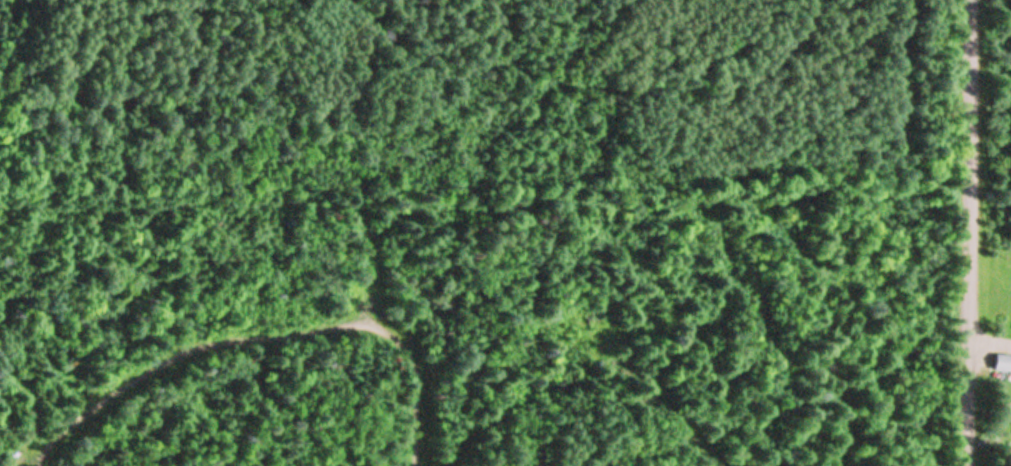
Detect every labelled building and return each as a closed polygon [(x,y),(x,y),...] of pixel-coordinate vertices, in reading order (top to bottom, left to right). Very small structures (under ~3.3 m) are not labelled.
[(1007,372),(1010,356),(992,354),(990,370),(1007,372)]
